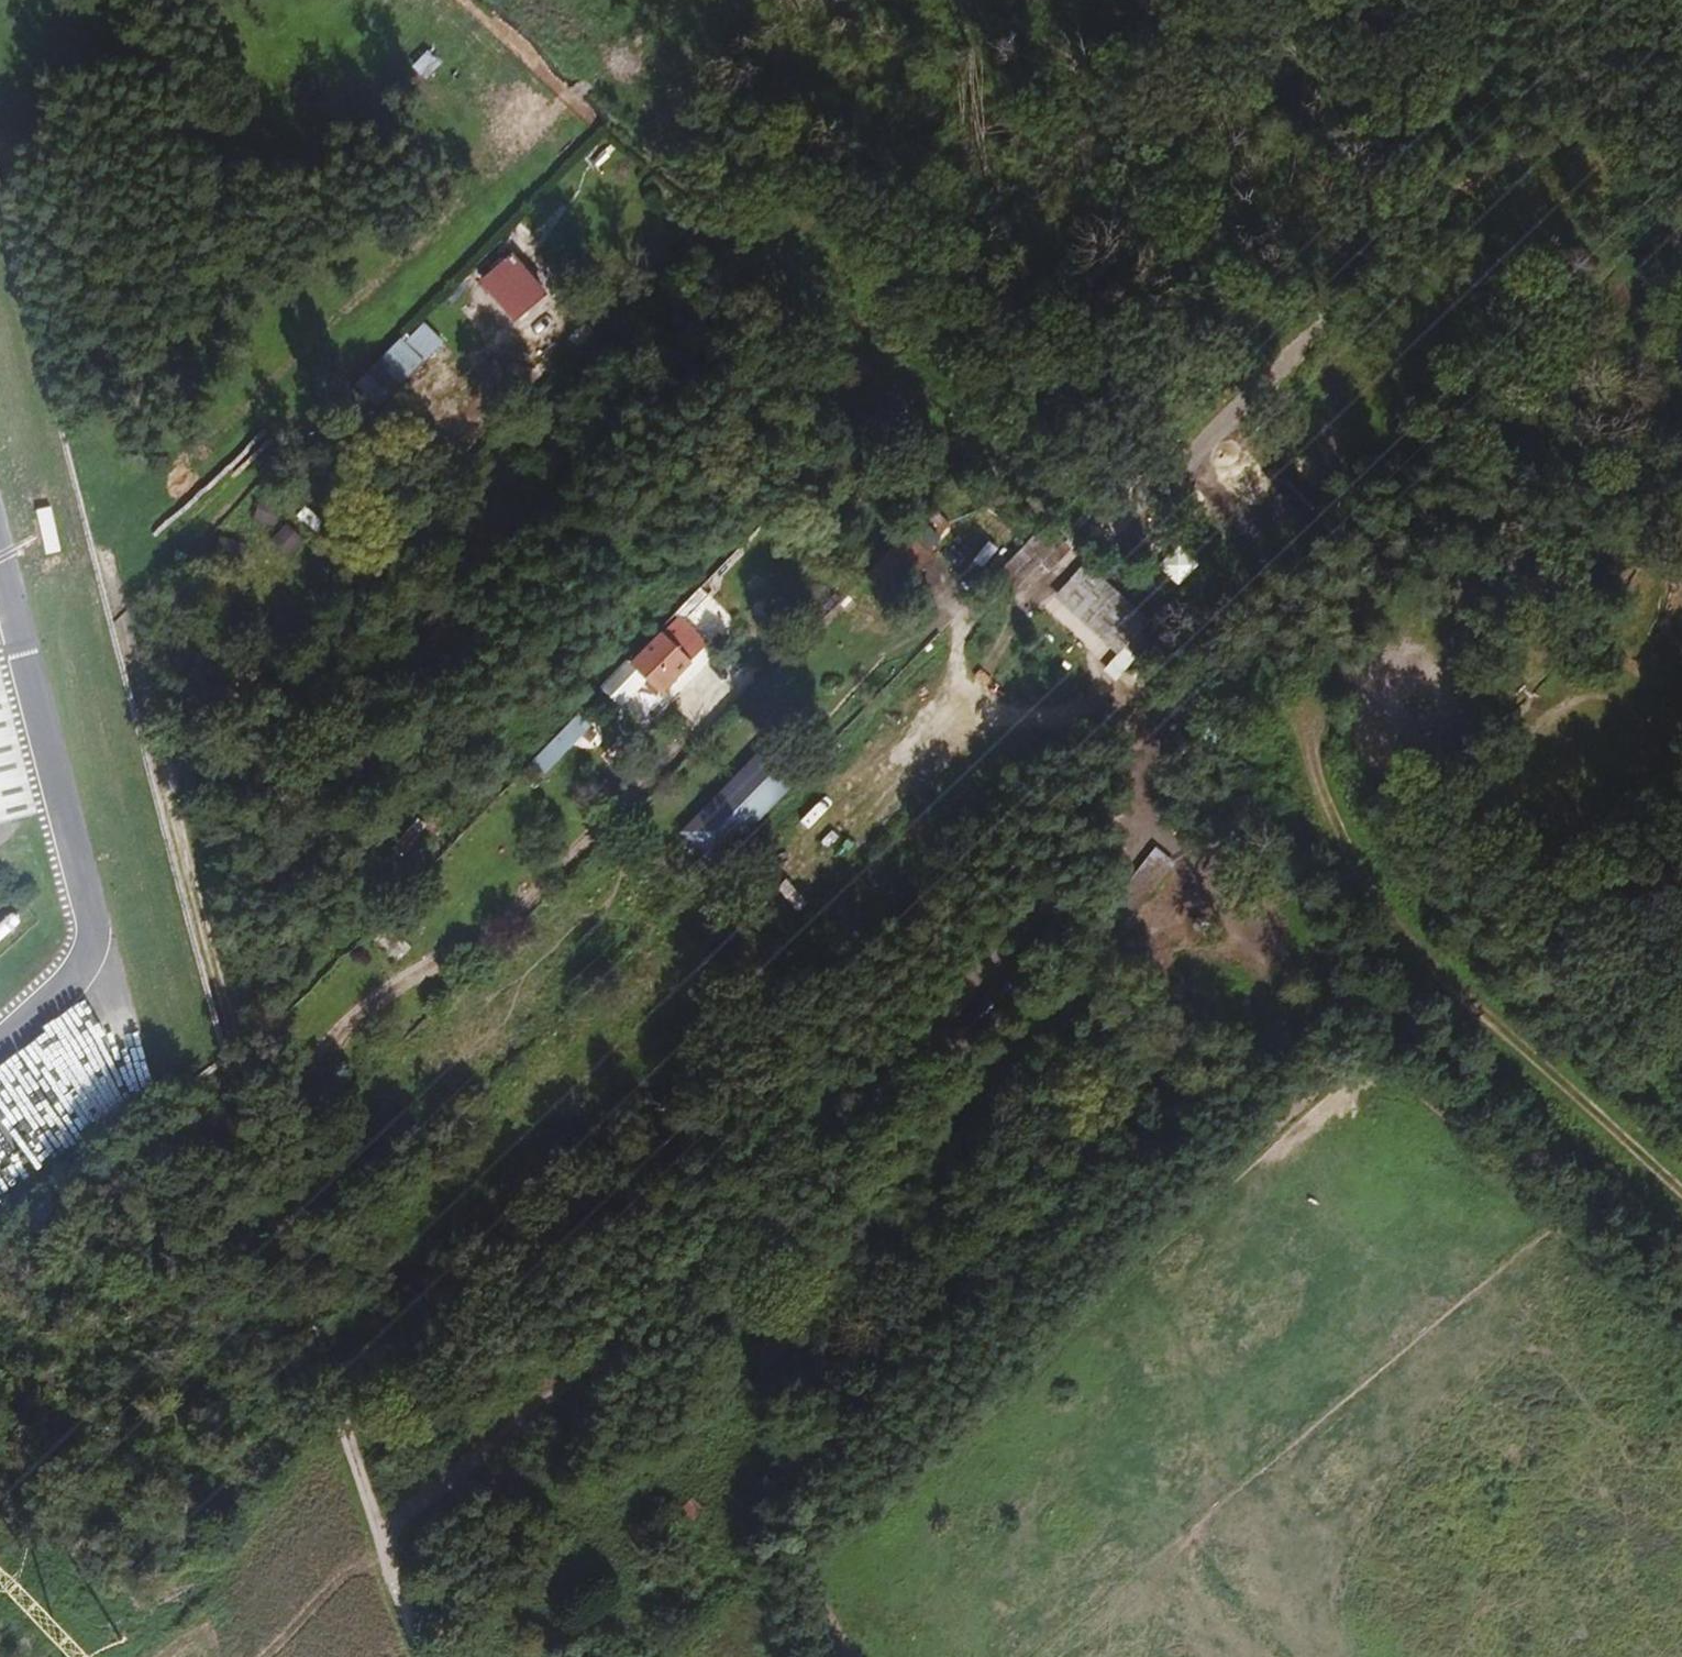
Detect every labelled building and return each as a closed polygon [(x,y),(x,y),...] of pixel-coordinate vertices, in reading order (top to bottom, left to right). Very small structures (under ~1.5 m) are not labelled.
[(472,285),(509,320),(538,290),(502,254),(472,285)] [(422,317),(358,384),(382,407),(446,340),(422,317)] [(914,533),(895,547),(910,568),(929,555),(914,533)] [(1026,544),(998,572),(1014,587),(1041,558),(1026,544)] [(1077,562),(1047,595),(1109,650),(1139,617),(1077,562)] [(691,635),(677,620),(662,636),(675,651),(691,635)] [(706,651),(691,635),(675,651),(662,636),(627,672),(658,700),(706,651)] [(43,806),(0,637),(0,816),(43,806)] [(683,830),(718,863),(801,776),(765,743),(683,830)]
